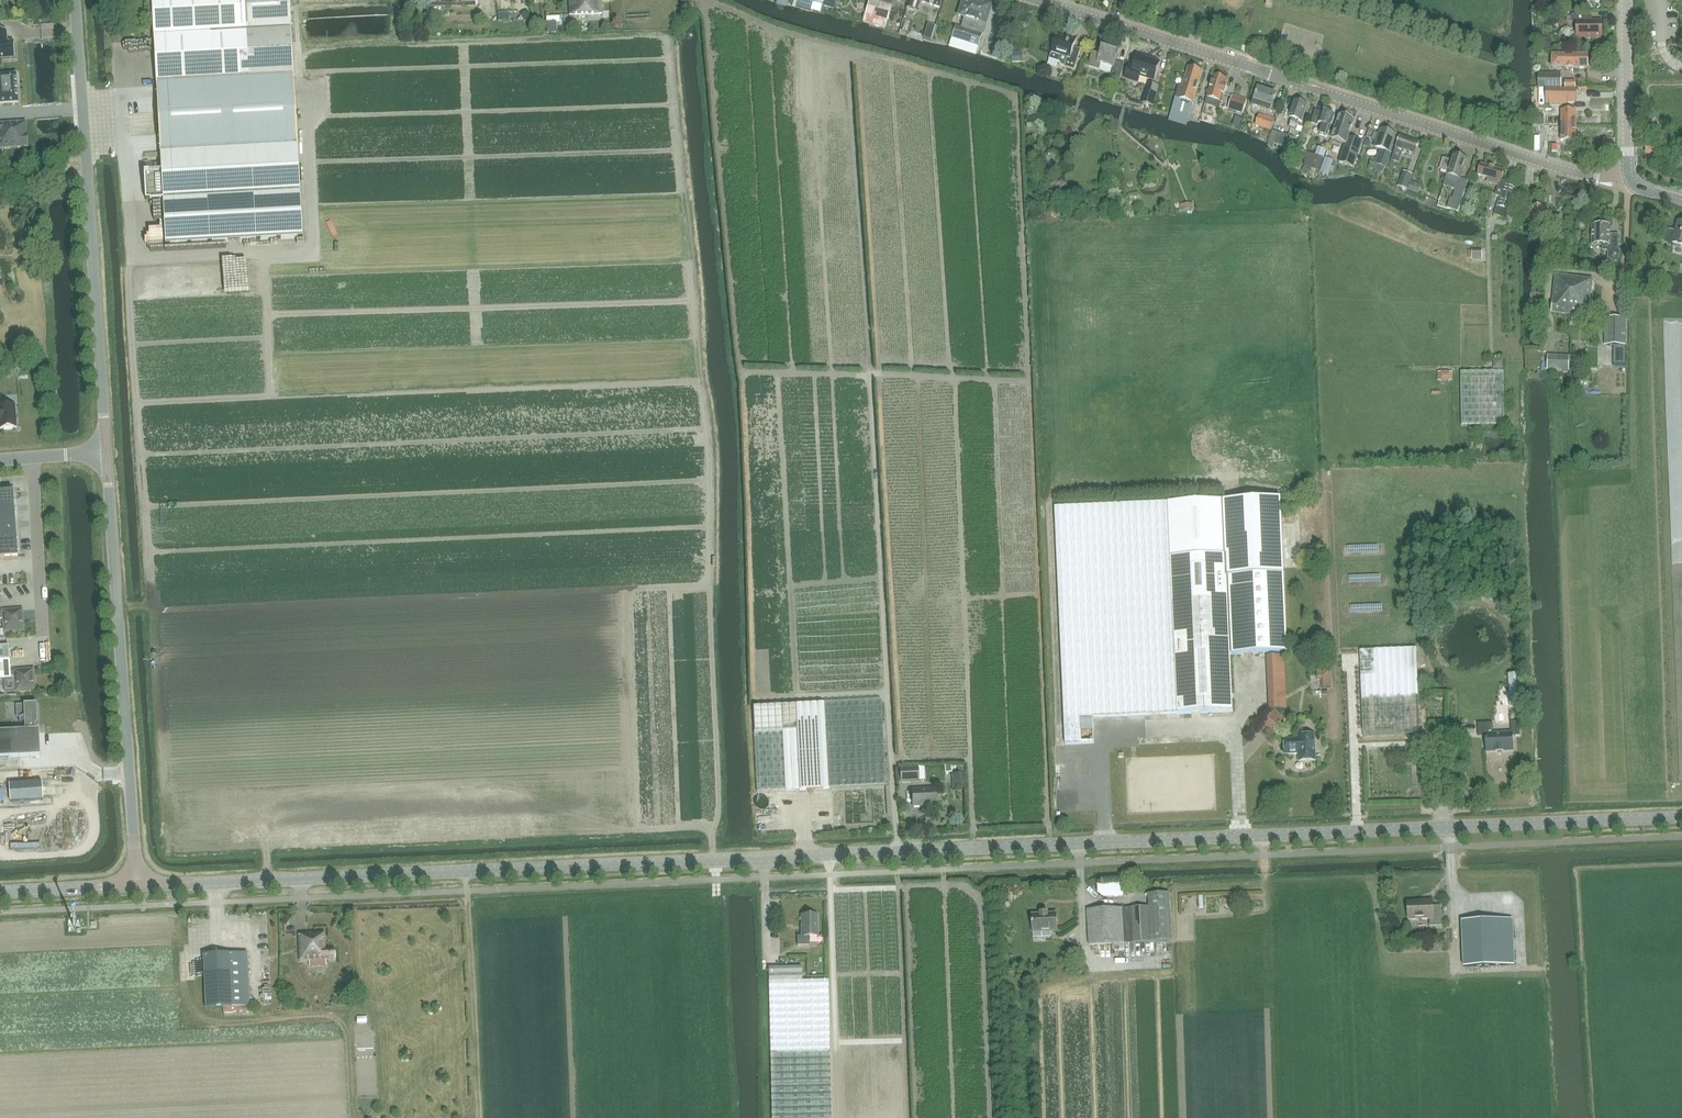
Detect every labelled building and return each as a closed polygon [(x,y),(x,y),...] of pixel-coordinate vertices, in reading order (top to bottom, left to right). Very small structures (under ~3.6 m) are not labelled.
[(161,172),(144,173),(145,200),(163,199),(165,245),(302,238),(289,0),(153,0),(161,172)] [(569,15),(602,14),(601,0),(569,0),(569,15)] [(819,15),(821,5),(822,6),(824,0),(798,0),(795,8),(819,15)] [(852,0),(825,0),(824,3),(822,9),(848,16),(852,0)] [(863,21),(885,27),(891,6),(870,0),(869,0),(863,21)] [(907,8),(917,11),(920,0),(910,0),(907,8)] [(985,24),(992,4),(979,0),(963,0),(959,15),(969,18),(966,29),(955,25),(951,39),(948,48),(975,57),(978,48),(982,34),(981,34),(984,32),(986,26),(985,24)] [(1591,15),(1572,15),(1572,22),(1576,22),(1577,38),(1602,38),(1602,21),(1591,22),(1591,15)] [(15,58),(14,41),(7,42),(6,31),(0,31),(0,59),(15,58)] [(1080,53),(1081,50),(1074,48),(1076,42),(1057,36),(1054,44),(1050,56),(1051,56),(1049,59),(1059,62),(1062,66),(1064,67),(1073,70),(1074,70),(1080,53)] [(980,56),(988,58),(993,39),(985,37),(980,56)] [(1104,45),(1101,54),(1093,52),(1089,66),(1099,69),(1101,64),(1113,68),(1110,76),(1112,77),(1110,83),(1117,85),(1119,79),(1124,64),(1116,61),(1119,50),(1104,45)] [(1553,56),(1553,68),(1587,69),(1588,56),(1578,56),(1578,53),(1569,53),(1569,56),(1553,56)] [(1137,56),(1134,67),(1129,66),(1125,79),(1137,83),(1140,76),(1154,81),(1160,63),(1137,56)] [(1179,85),(1172,112),(1169,121),(1187,126),(1189,117),(1193,104),(1194,104),(1196,95),(1196,94),(1203,72),(1197,70),(1197,69),(1192,68),(1191,68),(1189,68),(1183,86),(1179,85)] [(17,102),(17,103),(18,103),(18,101),(17,92),(17,90),(17,86),(17,84),(16,75),(16,74),(15,74),(0,75),(0,104),(17,102)] [(1561,74),(1538,74),(1538,87),(1561,88),(1561,74)] [(1217,77),(1214,76),(1205,105),(1218,109),(1222,94),(1225,94),(1227,87),(1225,86),(1227,80),(1222,78),(1222,77),(1218,76),(1217,77)] [(1152,106),(1158,86),(1149,84),(1143,103),(1152,106)] [(1252,107),(1269,112),(1269,111),(1277,114),(1280,106),(1273,104),(1276,94),(1258,88),(1252,107)] [(1549,89),(1549,100),(1553,100),(1553,104),(1569,104),(1569,100),(1578,100),(1578,89),(1549,89)] [(1247,101),(1232,96),(1228,109),(1243,113),(1247,101)] [(1292,118),(1291,123),(1289,128),(1296,130),(1297,125),(1299,120),(1302,122),(1308,105),(1294,100),(1289,117),(1292,118)] [(1317,111),(1317,112),(1315,111),(1310,124),(1316,126),(1317,123),(1323,125),(1320,135),(1327,137),(1335,114),(1323,110),(1322,113),(1317,111)] [(1550,115),(1549,122),(1561,122),(1561,125),(1576,125),(1576,110),(1561,110),(1561,115),(1550,115)] [(1275,120),(1261,115),(1259,115),(1255,125),(1271,130),(1275,120)] [(1350,132),(1353,126),(1352,126),(1354,120),(1340,116),(1332,139),(1346,144),(1340,163),(1354,168),(1363,143),(1348,138),(1350,132)] [(26,123),(0,125),(0,150),(28,148),(26,123)] [(1576,140),(1576,125),(1561,125),(1561,127),(1549,127),(1539,127),(1539,137),(1545,137),(1545,134),(1561,134),(1561,140),(1576,140)] [(1381,129),(1375,147),(1381,149),(1376,164),(1387,167),(1391,153),(1390,153),(1396,135),(1381,129)] [(1273,131),(1270,140),(1269,140),(1267,146),(1273,150),(1275,143),(1280,145),(1279,145),(1291,149),(1294,138),(1279,133),(1278,133),(1273,131)] [(1396,149),(1392,160),(1399,163),(1403,152),(1415,156),(1419,143),(1400,136),(1396,149)] [(1614,139),(1604,138),(1603,149),(1614,150),(1614,139)] [(1315,155),(1314,156),(1307,154),(1304,166),(1311,168),(1319,170),(1323,158),(1315,155)] [(1454,154),(1452,161),(1445,159),(1441,170),(1448,172),(1447,174),(1443,187),(1455,190),(1452,199),(1450,198),(1447,209),(1458,212),(1464,193),(1468,182),(1460,179),(1461,179),(1467,159),(1454,154)] [(1333,161),(1326,158),(1321,172),(1328,174),(1333,161)] [(1501,181),(1504,171),(1481,164),(1478,175),(1488,178),(1487,182),(1499,186),(1501,181)] [(1397,187),(1407,191),(1413,175),(1403,172),(1397,187)] [(1421,185),(1411,181),(1407,191),(1418,194),(1421,185)] [(1499,186),(1496,195),(1501,197),(1495,215),(1508,219),(1511,210),(1514,211),(1520,194),(1514,193),(1515,189),(1506,186),(1507,183),(1501,181),(1499,186)] [(1542,206),(1533,207),(1534,223),(1544,222),(1542,206)] [(1676,232),(1669,231),(1661,236),(1668,248),(1673,245),(1681,247),(1681,224),(1678,223),(1676,232)] [(1618,235),(1610,235),(1610,226),(1592,226),(1592,245),(1602,245),(1602,251),(1608,251),(1608,259),(1617,262),(1620,251),(1618,251),(1618,235)] [(1570,314),(1574,277),(1556,275),(1552,312),(1570,314)] [(1592,279),(1574,277),(1570,314),(1588,316),(1592,280),(1592,279)] [(1625,346),(1625,319),(1607,319),(1606,346),(1625,346)] [(1569,371),(1569,357),(1547,357),(1547,371),(1569,371)] [(1503,371),(1461,372),(1462,425),(1504,424),(1503,371)] [(0,429),(17,428),(15,406),(0,407),(0,426),(0,429)] [(0,492),(0,526),(16,524),(14,492),(14,491),(0,492)] [(1223,500),(1055,508),(1057,563),(1066,745),(1094,743),(1093,717),(1233,711),(1230,655),(1287,652),(1280,498),(1223,500)] [(16,524),(0,526),(0,542),(17,541),(16,524)] [(17,541),(0,542),(0,559),(19,557),(18,557),(17,541)] [(22,611),(4,612),(0,613),(0,619),(4,619),(5,632),(24,630),(22,611)] [(10,657),(9,646),(0,647),(0,680),(16,679),(17,692),(35,690),(34,671),(15,672),(11,673),(10,657)] [(1420,733),(1416,648),(1360,650),(1363,736),(1420,733)] [(1507,709),(1517,709),(1518,675),(1508,675),(1507,709)] [(757,792),(789,791),(799,790),(886,786),(885,770),(883,726),(881,701),(789,705),(753,707),(754,732),(756,770),(757,792)] [(24,723),(24,731),(36,730),(36,724),(38,724),(37,703),(15,704),(16,717),(19,717),(19,723),(24,723)] [(1486,736),(1486,752),(1496,751),(1496,752),(1503,752),(1503,751),(1513,751),(1512,736),(1520,735),(1519,722),(1511,722),(1511,732),(1493,733),(1493,723),(1478,723),(1478,736),(1486,736)] [(24,731),(18,731),(19,757),(40,756),(39,730),(36,730),(24,731)] [(0,732),(0,758),(19,757),(18,731),(0,732)] [(1297,735),(1298,739),(1284,739),(1285,754),(1298,753),(1299,761),(1316,761),(1314,735),(1297,735)] [(918,783),(918,767),(899,768),(900,783),(918,783)] [(965,774),(952,775),(953,787),(966,786),(965,774)] [(42,780),(9,782),(10,801),(43,799),(42,780)] [(913,790),(913,806),(936,805),(935,788),(913,790)] [(1148,894),(1148,907),(1087,910),(1089,945),(1171,941),(1169,894),(1148,894)] [(1429,926),(1442,926),(1441,906),(1432,906),(1432,901),(1422,901),(1422,902),(1408,903),(1409,920),(1429,919),(1429,926)] [(1032,914),(1033,932),(1057,931),(1056,913),(1048,914),(1048,913),(1047,913),(1047,914),(1042,914),(1042,913),(1041,913),(1041,914),(1032,914)] [(1263,922),(1263,913),(1247,913),(1247,922),(1263,922)] [(797,945),(809,945),(809,937),(817,937),(816,915),(801,915),(802,925),(801,925),(801,936),(797,936),(797,945)] [(1464,967),(1514,965),(1512,920),(1462,921),(1464,967)] [(306,935),(298,935),(300,961),(335,960),(335,948),(325,949),(324,932),(306,933),(306,935)] [(247,952),(229,953),(232,1006),(249,1005),(247,952)] [(232,1006),(229,953),(203,954),(206,1008),(232,1006)] [(769,982),(802,981),(802,968),(768,969),(769,982)] [(802,981),(769,982),(771,1117),(831,1117),(828,981),(802,981)]
